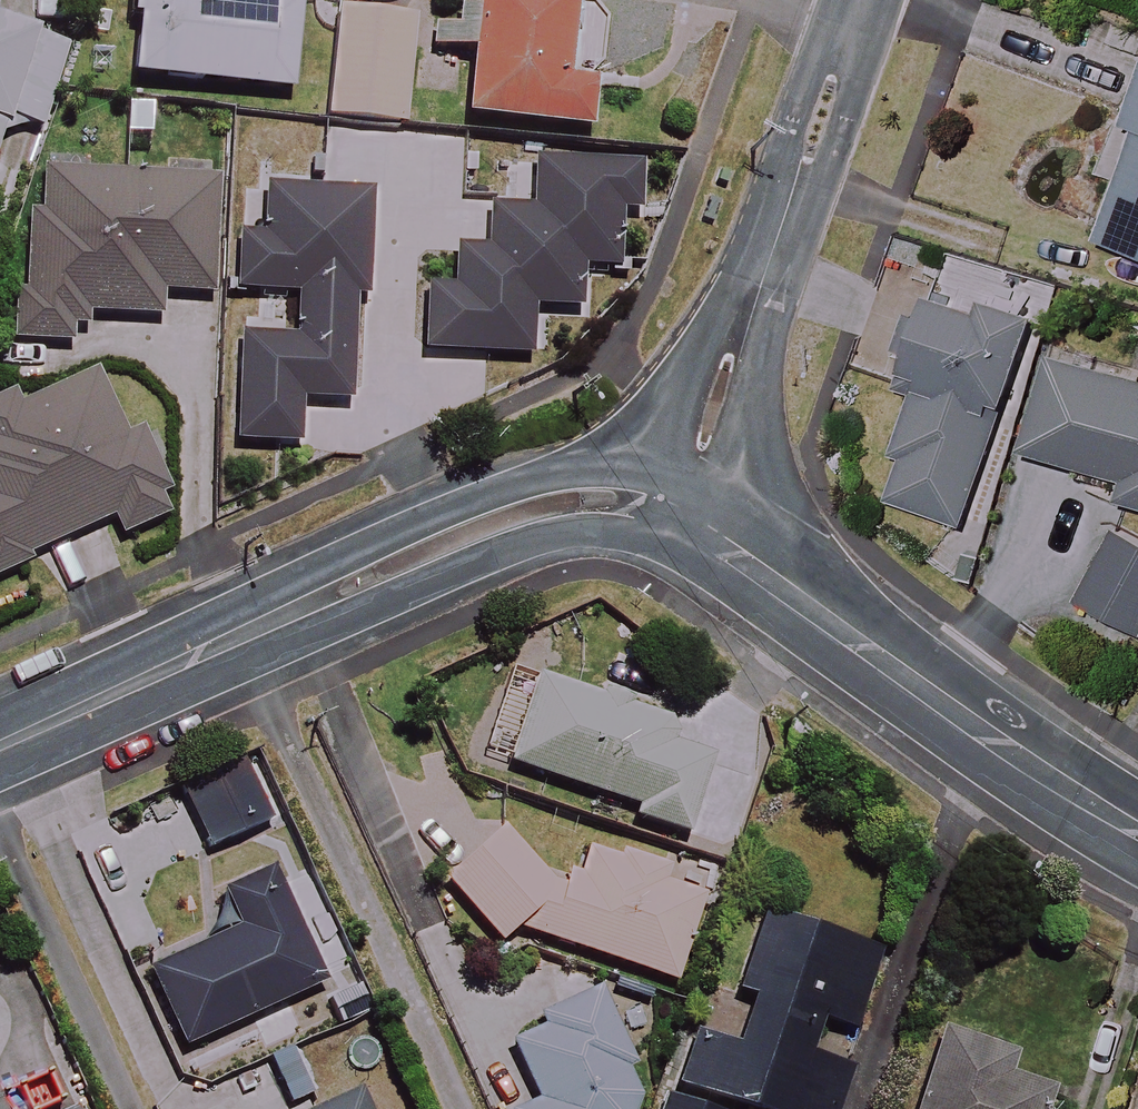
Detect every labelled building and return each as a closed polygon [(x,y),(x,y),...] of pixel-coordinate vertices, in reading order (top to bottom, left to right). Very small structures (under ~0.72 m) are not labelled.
[(127,80),(290,91),(296,3),(252,0),(132,0),(127,80)] [(462,118),(588,131),(593,79),(565,76),(573,0),(474,0),(462,118)] [(410,20),(333,13),(323,119),(400,126),(410,20)] [(2,120),(38,132),(66,46),(0,24),(0,126),(2,120)] [(1128,131),(1137,135),(1137,101),(1128,131)] [(1103,240),(1137,252),(1137,137),(1103,240)] [(216,181),(45,173),(42,221),(28,220),(23,341),(66,343),(67,316),(159,321),(160,293),(211,295),(216,181)] [(476,237),(450,179),(303,246),(344,338),(438,295),(453,328),(550,284),(519,217),(476,237)] [(978,315),(933,299),(902,386),(915,391),(893,455),(903,459),(888,500),(959,526),(1033,319),(983,301),(978,315)] [(291,399),(295,303),(223,300),(220,397),(291,399)] [(1056,354),(1026,449),(1125,480),(1120,497),(1137,503),(1137,380),(1056,354)] [(95,382),(21,411),(17,401),(0,408),(0,570),(110,526),(114,534),(167,513),(135,435),(118,441),(95,382)] [(1113,532),(1078,601),(1137,632),(1137,545),(1113,532)] [(674,723),(537,677),(508,765),(635,808),(631,820),(683,838),(710,758),(667,743),(674,723)] [(264,825),(242,770),(183,793),(204,848),(264,825)] [(579,876),(560,874),(558,885),(554,885),(499,829),(444,884),(497,943),(517,928),(674,982),(702,897),(661,884),(667,867),(616,851),(613,857),(586,849),(579,876)] [(322,985),(270,873),(219,896),(234,928),(148,968),(185,1047),(322,985)] [(762,914),(735,992),(753,998),(736,1048),(694,1034),(676,1087),(743,1108),(837,1108),(850,1070),(806,1056),(818,1020),(851,1031),(877,953),(762,914)] [(634,1095),(623,1074),(637,1066),(599,994),(539,1026),(541,1031),(511,1046),(541,1104),(532,1108),(631,1108),(634,1095)] [(940,1032),(914,1108),(1035,1108),(1042,1089),(1007,1078),(1014,1057),(940,1032)] [(662,1097),(658,1108),(700,1108),(662,1097)] [(354,1098),(328,1108),(359,1108),(354,1098)]
